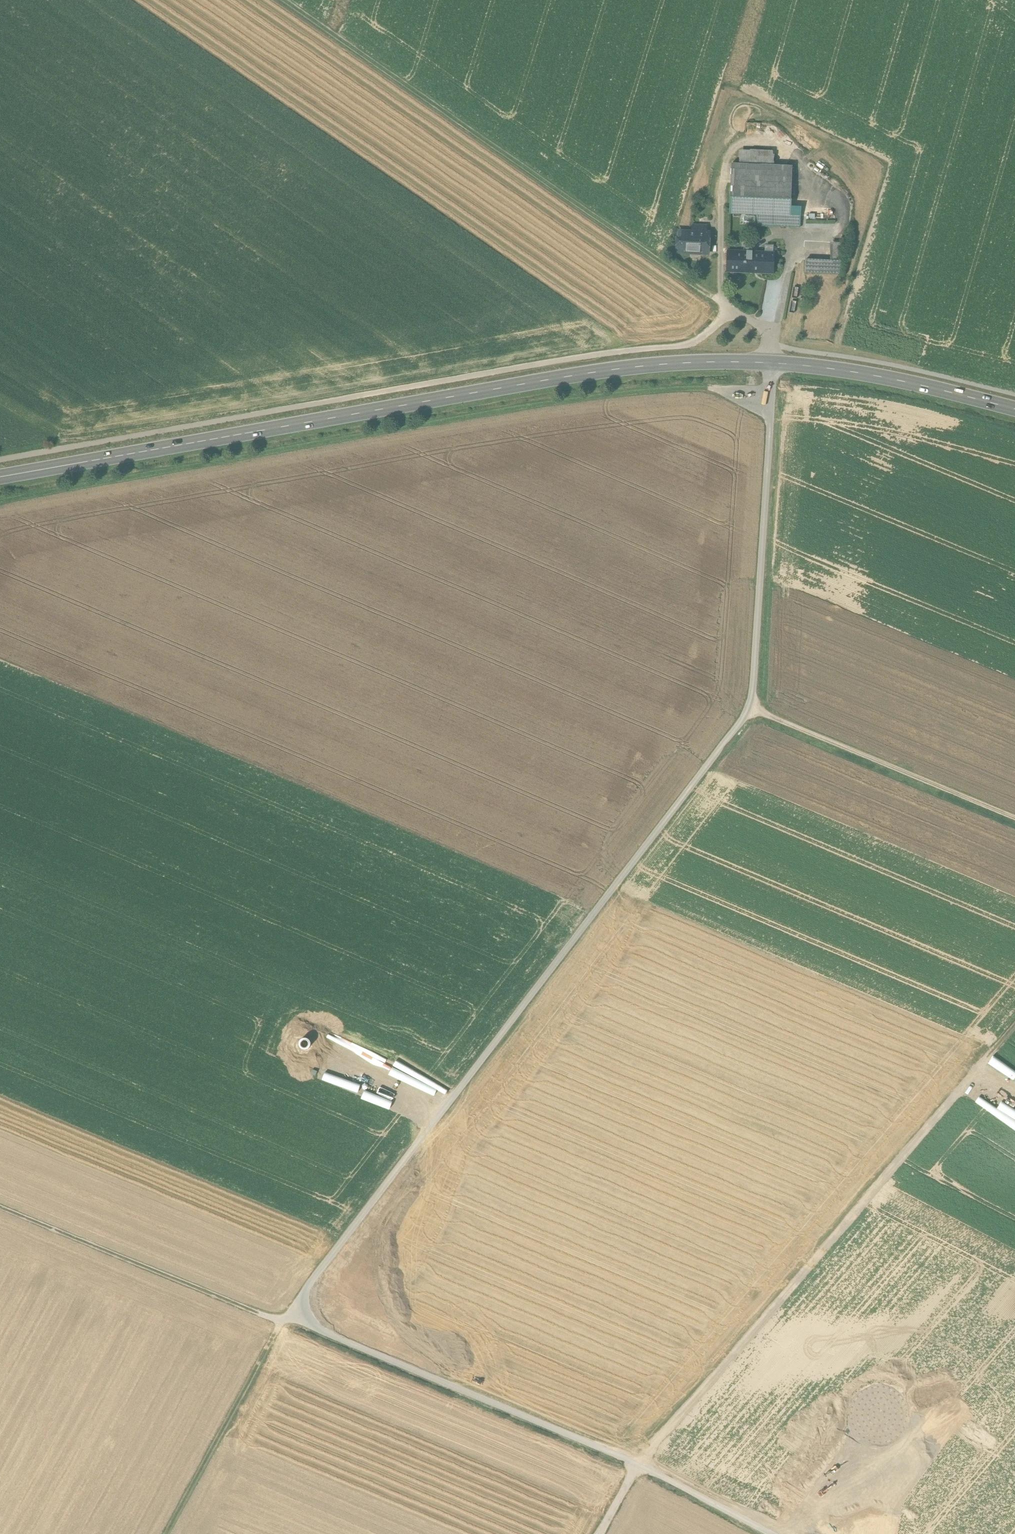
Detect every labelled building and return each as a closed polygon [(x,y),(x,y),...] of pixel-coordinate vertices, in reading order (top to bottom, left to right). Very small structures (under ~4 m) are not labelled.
[(746,133),(759,132),(758,122),(745,122),(746,133)] [(772,166),(772,152),(741,151),(740,164),(762,165),(772,166)] [(740,164),(731,164),(729,214),(758,215),(757,225),(800,227),(801,216),(790,216),(792,178),(762,176),(762,165),(740,164)] [(772,166),(762,165),(762,176),(792,178),(792,166),(772,166)] [(707,226),(692,225),(692,233),(707,234),(707,226)] [(692,233),(678,232),(677,252),(708,254),(709,234),(692,233)] [(839,244),(831,244),(830,261),(838,262),(839,244)] [(752,255),(728,254),(727,272),(728,272),(728,271),(739,271),(739,273),(753,273),(753,270),(773,271),(774,253),(752,252),(752,255)] [(830,261),(805,260),(805,272),(841,274),(841,262),(838,262),(830,261)]
